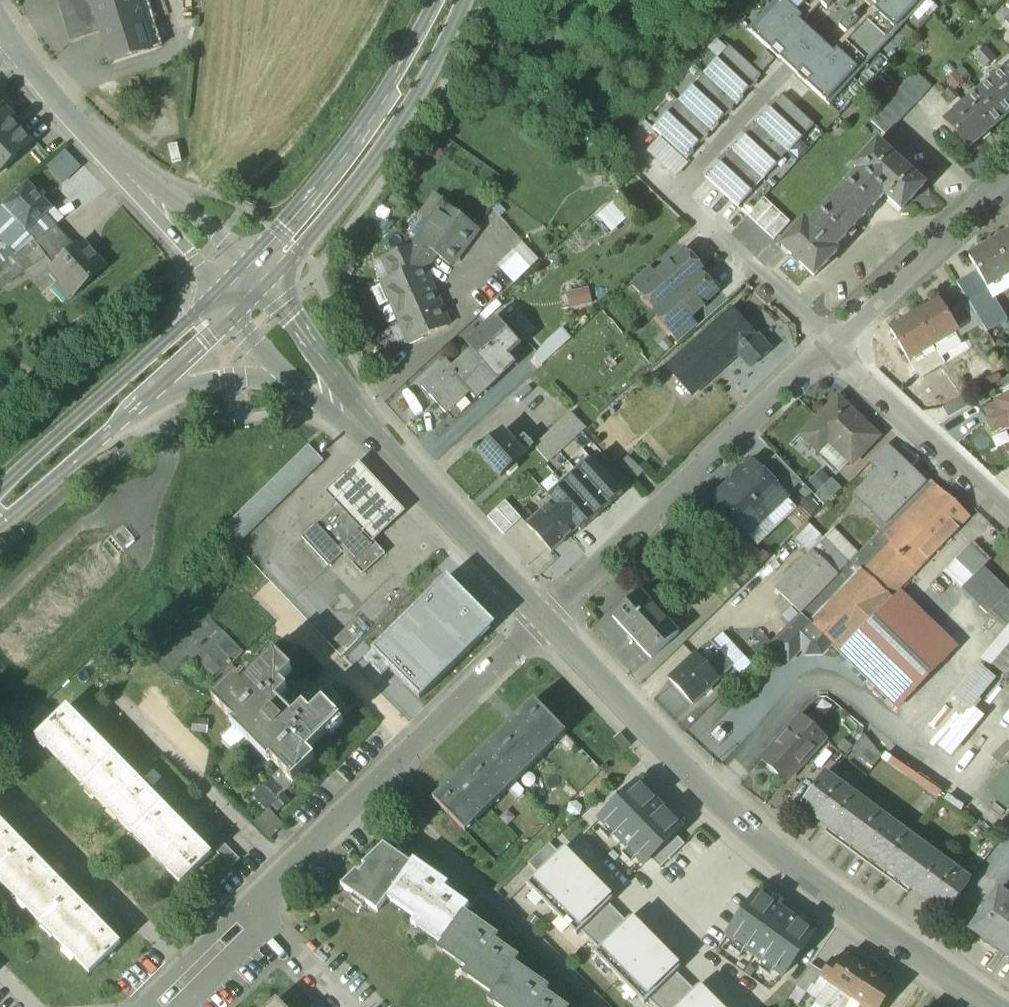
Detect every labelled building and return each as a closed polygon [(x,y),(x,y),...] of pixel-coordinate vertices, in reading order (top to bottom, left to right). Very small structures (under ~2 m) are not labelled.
[(75,39),(101,31),(94,4),(92,0),(63,0),(75,39)] [(94,4),(101,31),(112,63),(151,51),(135,0),(105,0),(94,4)] [(151,51),(161,47),(146,0),(135,0),(151,51)] [(928,0),(862,0),(872,9),(860,22),(852,15),(840,29),(847,36),(836,48),(820,34),(806,21),(821,5),(827,10),(833,4),(829,0),(776,0),(747,32),(788,70),(829,107),(928,0)] [(666,114),(654,128),(687,159),(694,152),(692,151),(710,132),(712,133),(719,125),(717,124),(735,105),(736,107),(744,99),(742,97),(760,77),(728,48),(703,75),(709,81),(698,93),(692,87),(678,101),(684,107),(672,119),(666,114)] [(945,122),(944,121),(943,122),(969,151),(970,150),(969,149),(980,139),(981,140),(990,132),(989,131),(1008,114),(1008,67),(945,122)] [(915,73),(900,89),(900,90),(916,104),(932,87),(915,73)] [(900,90),(871,122),(887,136),(916,104),(900,90)] [(712,170),(705,177),(738,208),(752,193),(747,188),(758,176),(763,181),(777,166),(772,161),(783,149),(789,154),(815,126),(783,97),(764,117),(762,116),(755,123),(756,125),(739,144),(737,142),(730,150),(732,151),(714,171),(712,170)] [(0,104),(0,128),(9,120),(12,117),(0,104)] [(0,128),(0,173),(31,144),(9,120),(0,128)] [(859,172),(809,225),(805,221),(781,246),(814,277),(838,252),(834,249),(885,195),(901,211),(924,186),(878,143),(855,168),(859,172)] [(48,166),(64,183),(80,168),(65,151),(48,166)] [(51,210),(28,184),(3,207),(27,232),(46,214),(51,210)] [(439,210),(411,249),(409,247),(384,258),(392,279),(384,282),(411,343),(448,327),(423,271),(434,255),(451,267),(477,229),(451,210),(454,206),(444,199),(436,209),(439,210)] [(773,207),(764,199),(748,216),(757,224),(773,207)] [(599,214),(613,230),(628,218),(614,201),(599,214)] [(3,207),(0,210),(0,226),(23,250),(33,243),(36,242),(27,232),(3,207)] [(782,215),(773,207),(757,224),(766,232),(782,215)] [(57,226),(46,214),(27,232),(36,242),(57,226)] [(790,223),(782,215),(766,232),(774,240),(790,223)] [(77,248),(57,226),(36,242),(33,243),(42,255),(54,269),(77,248)] [(994,243),(1008,268),(1008,234),(994,243)] [(106,268),(83,242),(77,248),(54,269),(51,271),(61,282),(74,296),(74,297),(106,268)] [(0,267),(0,289),(25,271),(24,268),(42,255),(33,243),(23,250),(0,267)] [(994,243),(970,257),(978,271),(973,274),(980,285),(984,282),(988,288),(989,287),(1008,275),(1008,268),(994,243)] [(538,259),(522,244),(515,252),(530,267),(538,259)] [(656,277),(640,292),(641,294),(649,302),(654,297),(661,305),(658,308),(667,317),(662,321),(671,331),(673,333),(688,319),(717,292),(699,272),(702,269),(685,251),(656,277)] [(648,268),(627,287),(636,298),(641,294),(640,292),(656,277),(648,268)] [(980,285),(973,274),(958,283),(964,294),(974,311),(976,316),(981,324),(982,324),(987,332),(1008,319),(989,287),(988,288),(984,282),(980,285)] [(74,296),(61,282),(56,287),(68,301),(74,296)] [(568,290),(572,307),(594,302),(590,285),(568,290)] [(964,294),(946,304),(959,326),(976,316),(974,311),(964,294)] [(939,302),(915,316),(933,346),(958,332),(956,328),(959,326),(946,304),(943,306),(939,302)] [(734,310),(667,369),(691,395),(710,378),(706,373),(734,348),(751,368),(770,351),(734,310)] [(525,339),(502,315),(493,323),(516,347),(525,339)] [(933,346),(915,316),(891,330),(909,361),(933,346)] [(688,319),(673,333),(671,331),(669,333),(678,343),(696,327),(688,319)] [(493,323),(470,345),(475,350),(500,377),(513,364),(506,357),(516,347),(493,323)] [(558,336),(552,342),(559,349),(565,343),(558,336)] [(552,342),(534,358),(541,365),(559,349),(552,342)] [(475,350),(453,370),(448,365),(423,388),(446,413),(469,391),(476,399),(500,377),(475,350)] [(963,396),(942,408),(948,418),(969,407),(963,396)] [(998,404),(1008,423),(1008,398),(998,404)] [(878,437),(838,399),(802,435),(819,452),(829,441),(852,464),(878,437)] [(987,410),(993,420),(989,423),(995,432),(1008,424),(1008,423),(998,404),(987,410)] [(569,411),(532,445),(548,462),(585,428),(569,411)] [(502,431),(477,453),(499,477),(523,454),(522,453),(532,445),(523,435),(513,443),(502,431)] [(309,444),(221,531),(236,547),(324,460),(309,444)] [(886,445),(869,462),(880,472),(896,456),(886,445)] [(603,454),(594,462),(618,489),(627,480),(603,454)] [(801,481),(776,455),(760,471),(785,497),(801,481)] [(925,484),(896,456),(880,472),(864,489),(879,504),(871,511),(886,525),(925,484)] [(644,472),(628,457),(619,466),(635,481),(644,472)] [(549,494),(556,502),(578,527),(581,531),(622,494),(618,489),(594,462),(590,458),(549,494)] [(339,505),(373,542),(405,513),(359,462),(327,492),(339,505)] [(760,471),(753,463),(714,500),(747,535),(786,497),(760,471)] [(832,479),(815,495),(824,506),(841,489),(832,479)] [(930,480),(926,485),(925,484),(886,525),(879,532),(889,542),(929,501),(940,489),(930,480)] [(969,517),(940,489),(929,501),(958,529),(969,517)] [(929,501),(889,542),(918,570),(958,529),(929,501)] [(488,517),(504,535),(521,519),(506,502),(488,517)] [(578,527),(556,502),(529,526),(551,550),(577,527),(578,527)] [(365,533),(339,505),(317,525),(343,553),(365,533)] [(343,553),(317,525),(302,539),(328,567),(343,553)] [(825,539),(849,563),(851,561),(858,554),(833,531),(825,539)] [(858,554),(851,561),(861,571),(890,599),(893,596),(918,570),(889,542),(879,532),(858,554)] [(365,533),(343,553),(363,575),(385,554),(373,542),(365,533)] [(849,563),(825,539),(814,551),(838,574),(849,563)] [(987,563),(969,546),(944,571),(962,588),(987,563)] [(814,551),(776,590),(800,613),(838,574),(814,551)] [(740,588),(714,560),(697,576),(723,603),(740,588)] [(838,574),(800,613),(810,623),(861,571),(851,561),(849,563),(838,574)] [(861,571),(810,623),(817,630),(831,644),(838,651),(890,599),(861,571)] [(372,651),(420,701),(495,627),(447,578),(372,651)] [(641,592),(614,617),(651,658),(678,633),(641,592)] [(890,599),(838,651),(896,707),(951,652),(893,596),(890,599)] [(245,652),(197,603),(146,653),(168,676),(188,656),(214,683),(222,675),(230,683),(235,678),(239,682),(245,676),(233,664),(245,652)] [(810,623),(800,613),(771,643),(772,644),(773,643),(789,659),(800,649),(806,655),(822,654),(831,644),(817,630),(810,623)] [(983,660),(1008,682),(1008,629),(983,660)] [(710,642),(696,655),(695,654),(669,678),(693,704),(733,667),(710,642)] [(248,679),(242,685),(239,682),(235,678),(230,683),(213,700),(292,781),(315,759),(308,752),(341,719),(323,701),(311,713),(303,705),(297,712),(282,697),(289,690),(281,683),(293,671),(275,652),(248,679)] [(954,698),(970,711),(971,710),(995,681),(979,668),(954,698)] [(245,676),(239,682),(242,685),(248,679),(245,676)] [(534,700),(433,798),(465,831),(566,732),(534,700)] [(211,853),(68,707),(37,737),(181,883),(211,853)] [(939,748),(950,757),(982,719),(971,710),(970,711),(939,748)] [(801,717),(762,760),(786,782),(824,739),(825,738),(802,718),(801,717)] [(992,793),(1008,805),(1008,770),(992,793)] [(913,888),(918,892),(940,862),(823,776),(800,807),(829,828),(825,834),(908,895),(913,888)] [(682,829),(637,783),(600,819),(644,865),(651,859),(675,835),(682,829)] [(266,784),(256,793),(275,815),(286,806),(266,784)] [(273,836),(286,822),(269,807),(257,820),(273,836)] [(0,821),(0,883),(89,973),(120,943),(0,821)] [(686,846),(675,835),(651,859),(661,870),(686,846)] [(240,861),(223,843),(215,851),(232,869),(240,861)] [(528,865),(538,875),(558,854),(548,844),(528,865)] [(384,845),(363,865),(365,867),(360,874),(356,871),(341,886),(378,912),(387,899),(411,864),(384,845)] [(571,929),(577,936),(581,932),(609,904),(614,900),(563,849),(558,854),(538,875),(527,886),(571,929)] [(468,906),(444,889),(448,884),(414,860),(411,864),(387,899),(415,919),(411,924),(441,945),(464,912),(468,906)] [(968,882),(940,862),(918,892),(946,912),(968,882)] [(998,892),(970,931),(1006,956),(1008,953),(1008,900),(998,892)] [(814,935),(758,894),(727,936),(784,977),(814,935)] [(627,922),(609,904),(581,932),(598,950),(627,922)] [(498,936),(464,912),(441,945),(437,950),(465,970),(462,975),(492,996),(515,964),(519,957),(495,940),(498,936)] [(598,950),(594,954),(645,1005),(677,973),(682,969),(632,917),(598,950)] [(869,973),(838,952),(820,979),(829,986),(826,990),(837,997),(840,993),(845,996),(842,1001),(848,1005),(851,1000),(869,973)] [(515,964),(492,996),(488,1002),(495,1006),(566,1006),(545,992),(548,987),(515,964)] [(819,972),(810,965),(796,986),(806,992),(819,972)] [(677,973),(650,1001),(656,1006),(678,1006),(695,990),(677,973)] [(869,973),(851,1000),(861,1006),(881,1006),(893,988),(869,973)] [(699,986),(678,1006),(719,1006),(699,986)] [(277,999),(269,1006),(285,1006),(277,999)]
